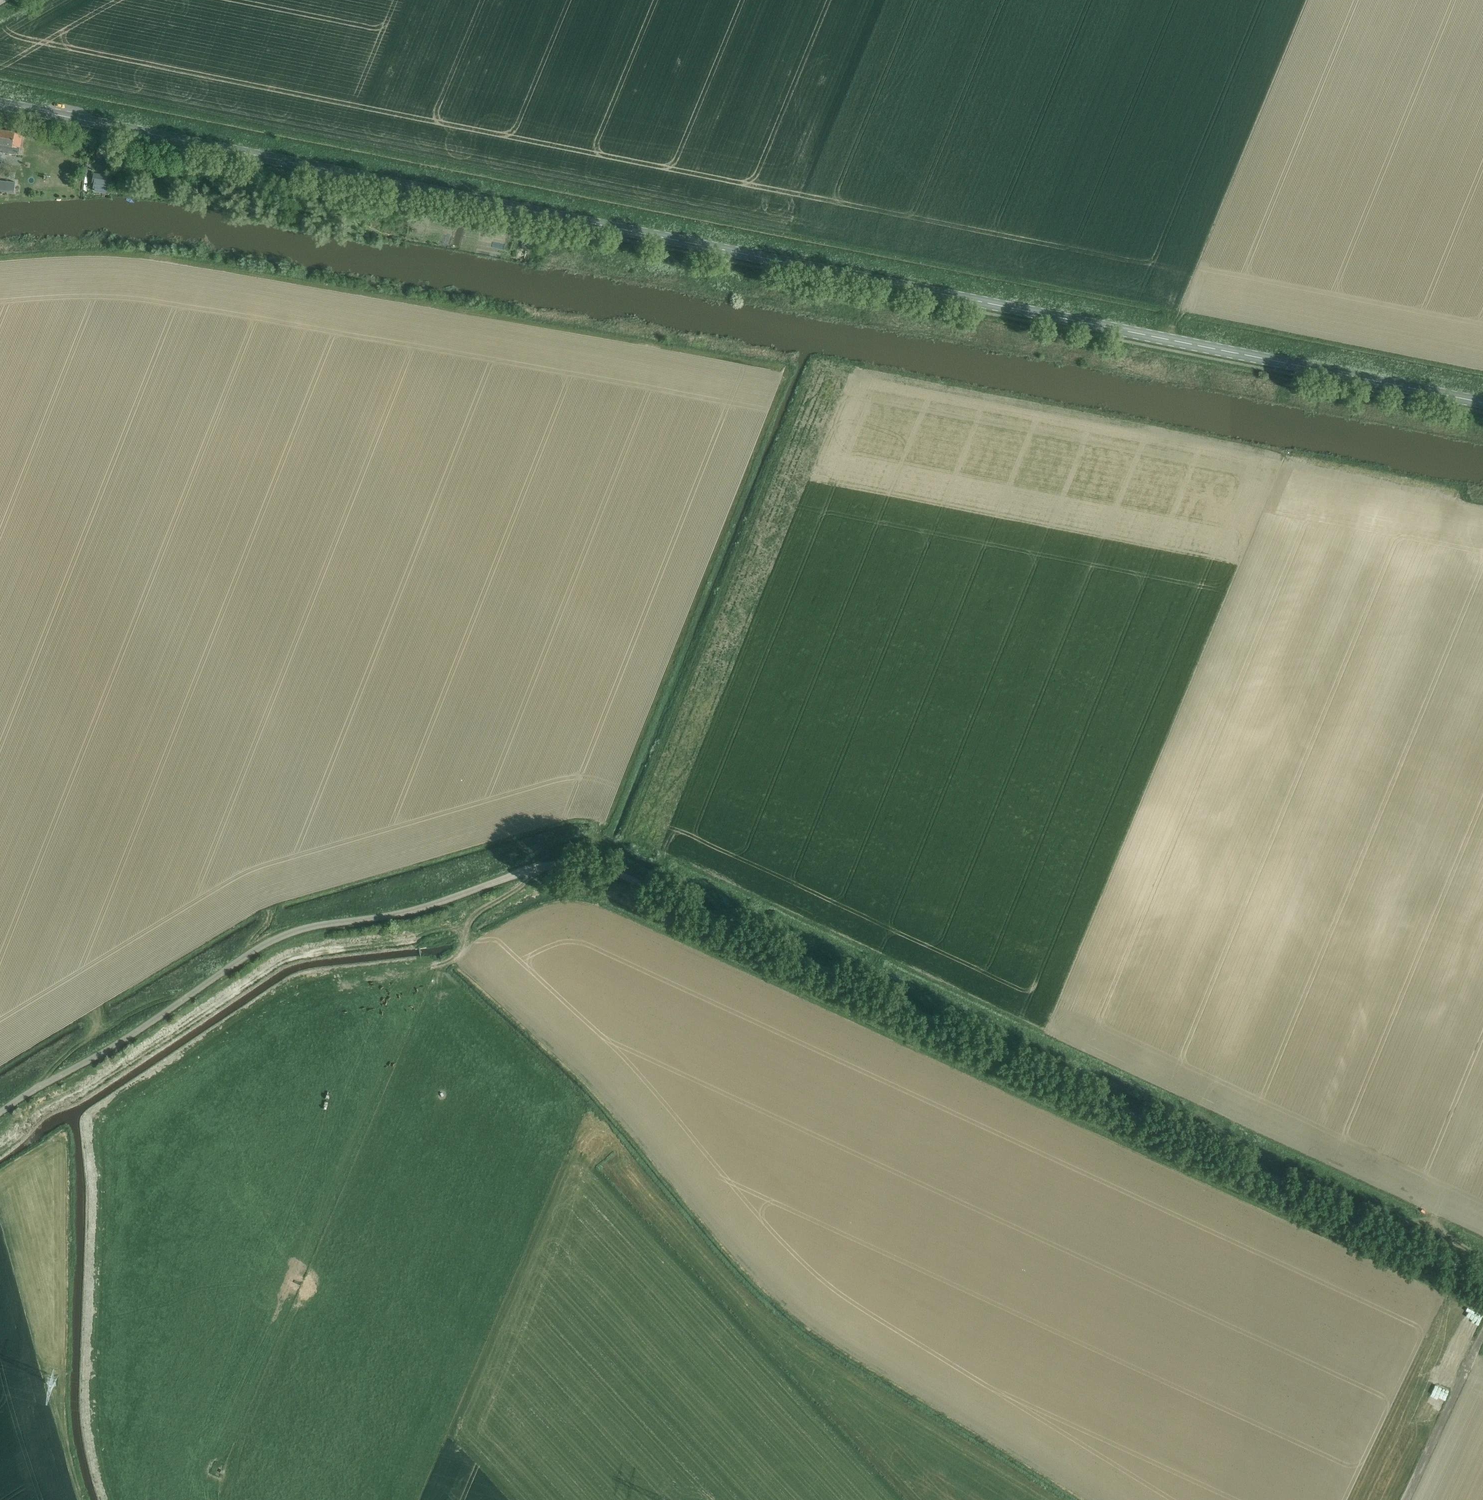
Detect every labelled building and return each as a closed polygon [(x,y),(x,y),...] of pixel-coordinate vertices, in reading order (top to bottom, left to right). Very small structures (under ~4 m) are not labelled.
[(19,155),(20,147),(22,133),(0,130),(0,152),(19,155)] [(97,146),(95,160),(103,161),(105,147),(97,146)] [(94,175),(93,185),(110,187),(110,184),(111,177),(108,176),(94,175)] [(13,193),(14,182),(7,181),(6,181),(0,180),(0,191),(13,193)]
